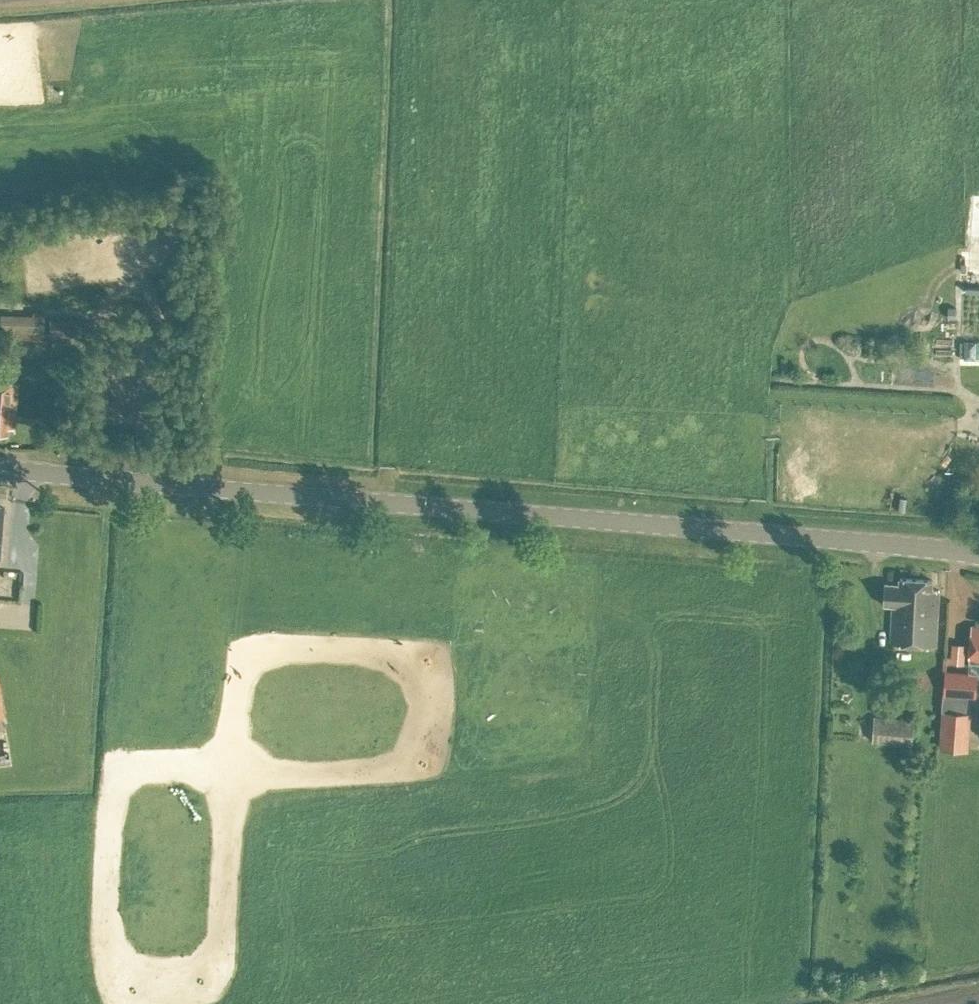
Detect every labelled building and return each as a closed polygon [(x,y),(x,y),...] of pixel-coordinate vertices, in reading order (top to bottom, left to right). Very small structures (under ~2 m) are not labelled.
[(43,315),(4,315),(4,338),(43,338),(43,315)] [(48,318),(48,335),(80,336),(80,319),(48,318)] [(17,382),(0,380),(0,432),(5,433),(6,426),(13,427),(17,382)] [(933,579),(900,577),(900,584),(885,583),(883,604),(893,604),(891,642),(936,645),(939,589),(932,589),(933,579)] [(972,625),(969,661),(978,662),(978,625),(972,625)] [(975,688),(977,674),(946,671),(943,711),(944,711),(941,747),(965,748),(968,712),(955,711),(957,686),(975,688)] [(876,695),(875,712),(888,713),(889,696),(876,695)] [(912,720),(906,720),(874,719),(873,745),(912,747),(912,720)]
